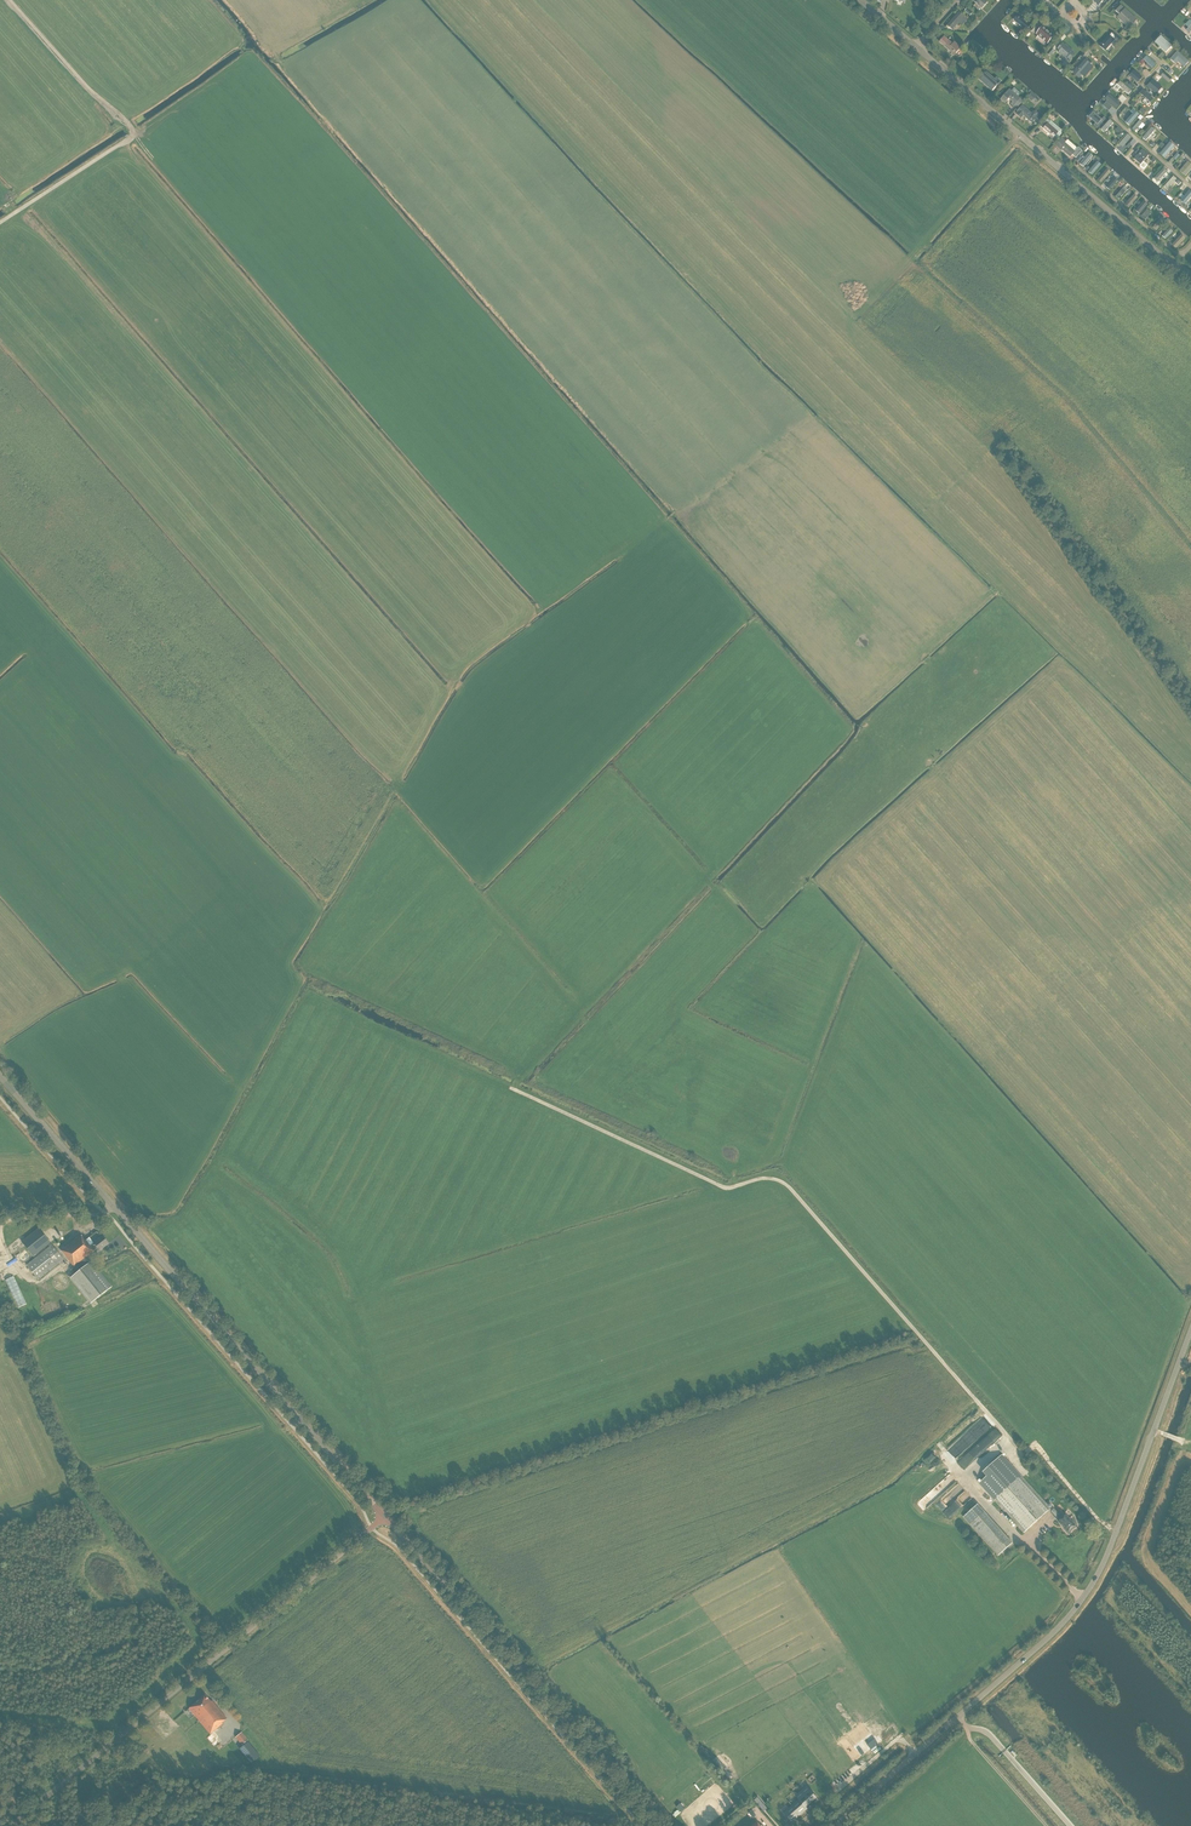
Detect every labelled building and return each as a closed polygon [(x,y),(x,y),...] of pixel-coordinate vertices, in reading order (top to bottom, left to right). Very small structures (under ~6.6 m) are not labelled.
[(982,9),(988,2),(986,0),(973,0),(979,6),(982,9)] [(1137,20),(1121,5),(1115,11),(1119,15),(1117,18),(1127,26),(1125,29),(1127,31),(1137,20)] [(973,13),(967,8),(964,11),(970,16),(973,13)] [(959,12),(947,25),(952,30),(964,17),(959,12)] [(1019,14),(1018,15),(1013,20),(1024,29),(1026,31),(1032,25),(1019,14)] [(1039,26),(1036,23),(1030,30),(1033,33),(1039,26)] [(1043,27),(1037,34),(1047,44),(1053,37),(1043,27)] [(1097,34),(1092,40),(1105,51),(1114,40),(1104,32),(1100,37),(1097,34)] [(1172,46),(1161,36),(1154,42),(1166,52),(1172,46)] [(953,44),(949,41),(944,37),(939,42),(944,46),(954,55),(960,48),(954,43),(953,44)] [(1065,59),(1067,57),(1070,60),(1075,54),(1072,52),(1073,51),(1065,44),(1064,45),(1062,44),(1058,49),(1060,51),(1058,52),(1065,59)] [(1055,51),(1051,48),(1046,54),(1050,57),(1055,51)] [(1189,62),(1178,51),(1170,59),(1176,64),(1178,62),(1184,67),(1189,62)] [(1156,64),(1147,56),(1143,60),(1147,64),(1146,65),(1151,70),(1156,64)] [(1085,60),(1076,70),(1073,74),(1078,78),(1081,75),(1085,78),(1094,68),(1090,65),(1092,63),(1089,60),(1087,62),(1085,60)] [(1134,70),(1129,75),(1137,82),(1142,77),(1134,70)] [(986,72),(980,79),(993,90),(999,83),(986,72)] [(1169,83),(1172,79),(1164,72),(1161,76),(1169,83)] [(1162,87),(1153,79),(1147,86),(1156,94),(1162,87)] [(1131,91),(1120,81),(1117,85),(1128,94),(1131,91)] [(1154,99),(1143,89),(1140,93),(1150,103),(1154,99)] [(1014,106),(1015,104),(1018,107),(1024,100),(1021,97),(1020,99),(1010,90),(1001,100),(1005,103),(1009,99),(1013,102),(1011,104),(1014,106)] [(1037,96),(1032,92),(1028,97),(1032,101),(1033,100),(1036,102),(1039,99),(1036,97),(1037,96)] [(1120,104),(1109,94),(1105,98),(1116,108),(1120,104)] [(1023,116),(1032,123),(1036,118),(1036,117),(1038,116),(1037,113),(1036,112),(1033,112),(1032,114),(1022,106),(1018,111),(1016,114),(1021,118),(1023,116)] [(1139,114),(1135,111),(1125,122),(1129,125),(1139,114)] [(1102,119),(1093,112),(1089,117),(1095,123),(1093,125),(1097,129),(1106,118),(1104,116),(1102,119)] [(1113,123),(1110,120),(1101,129),(1104,132),(1113,123)] [(1053,138),(1055,136),(1058,138),(1061,134),(1061,130),(1051,121),(1048,124),(1045,121),(1041,127),(1053,138)] [(1142,123),(1140,121),(1132,129),(1135,132),(1142,123)] [(1155,130),(1152,127),(1142,138),(1145,140),(1155,130)] [(1131,137),(1128,134),(1119,144),(1122,148),(1131,137)] [(1062,150),(1070,157),(1072,155),(1076,158),(1082,151),(1078,147),(1077,149),(1067,140),(1066,142),(1062,138),(1055,146),(1061,151),(1062,150)] [(1175,147),(1170,142),(1160,154),(1165,159),(1175,147)] [(1149,155),(1142,149),(1134,159),(1141,165),(1149,155)] [(1093,155),(1090,153),(1080,165),(1083,167),(1093,155)] [(1188,161),(1179,171),(1186,177),(1190,170),(1190,164),(1188,161)] [(1097,162),(1088,172),(1092,175),(1101,165),(1097,162)] [(1168,171),(1164,167),(1154,178),(1158,182),(1168,171)] [(1111,172),(1107,169),(1097,180),(1101,183),(1111,172)] [(1177,179),(1174,176),(1164,187),(1167,190),(1177,179)] [(1118,181),(1114,178),(1106,187),(1110,190),(1118,181)] [(1127,190),(1125,187),(1116,196),(1119,199),(1127,190)] [(1189,190),(1180,200),(1185,204),(1190,197),(1190,191),(1189,190)] [(1138,198),(1134,194),(1125,204),(1129,208),(1138,198)] [(1148,205),(1144,201),(1135,211),(1139,214),(1148,205)] [(1166,221),(1161,217),(1152,228),(1156,231),(1166,221)] [(1173,231),(1169,228),(1162,236),(1166,239),(1173,231)] [(1185,238),(1181,235),(1172,245),(1176,248),(1185,238)] [(48,1244),(50,1246),(52,1244),(39,1228),(21,1241),(32,1256),(48,1244)] [(61,1251),(75,1267),(87,1257),(94,1251),(97,1248),(99,1250),(108,1242),(102,1235),(90,1246),(85,1240),(85,1241),(80,1235),(61,1251)] [(52,1244),(50,1246),(26,1264),(38,1280),(64,1260),(52,1244)] [(20,1252),(26,1257),(29,1253),(24,1248),(20,1252)] [(90,1260),(87,1257),(75,1267),(72,1270),(76,1275),(71,1278),(92,1303),(112,1286),(91,1260),(90,1260)] [(69,1284),(69,1281),(69,1279),(68,1276),(66,1274),(63,1273),(61,1273),(58,1273),(56,1274),(54,1276),(53,1279),(53,1281),(53,1284),(54,1286),(56,1288),(58,1289),(61,1289),(63,1289),(66,1288),(68,1286),(69,1284)] [(28,1300),(20,1280),(12,1283),(16,1294),(19,1293),(20,1296),(18,1297),(20,1303),(28,1300)] [(996,1425),(966,1452),(970,1456),(972,1454),(975,1457),(1003,1433),(996,1425)] [(1050,1509),(1001,1455),(985,1470),(989,1474),(979,1483),(994,1500),(995,1499),(1024,1532),(1050,1509)] [(921,1468),(924,1473),(929,1470),(926,1465),(921,1468)] [(963,1506),(961,1503),(973,1495),(969,1488),(959,1495),(956,1490),(940,1501),(950,1516),(963,1506)] [(940,1496),(934,1489),(921,1501),(927,1507),(940,1496)] [(375,1502),(379,1499),(373,1493),(369,1496),(375,1502)] [(983,1512),(969,1524),(998,1556),(1012,1543),(983,1512)] [(1056,1517),(1059,1520),(1058,1521),(1068,1532),(1075,1525),(1066,1515),(1065,1516),(1061,1512),(1056,1517)] [(205,1695),(189,1708),(211,1734),(223,1723),(223,1722),(227,1719),(212,1700),(211,1701),(205,1695)] [(260,1756),(259,1755),(241,1732),(236,1737),(243,1746),(239,1748),(251,1763),(260,1756)] [(695,1785),(687,1792),(693,1800),(697,1797),(694,1793),(698,1790),(695,1785)] [(817,1797),(807,1786),(801,1791),(811,1802),(817,1797)] [(811,1802),(801,1791),(795,1796),(796,1796),(796,1797),(799,1800),(806,1807),(811,1802)] [(767,1808),(757,1797),(754,1800),(764,1811),(767,1808)] [(806,1807),(799,1800),(791,1806),(799,1815),(807,1808),(806,1807)] [(799,1815),(791,1806),(784,1813),(792,1822),(799,1815)]
